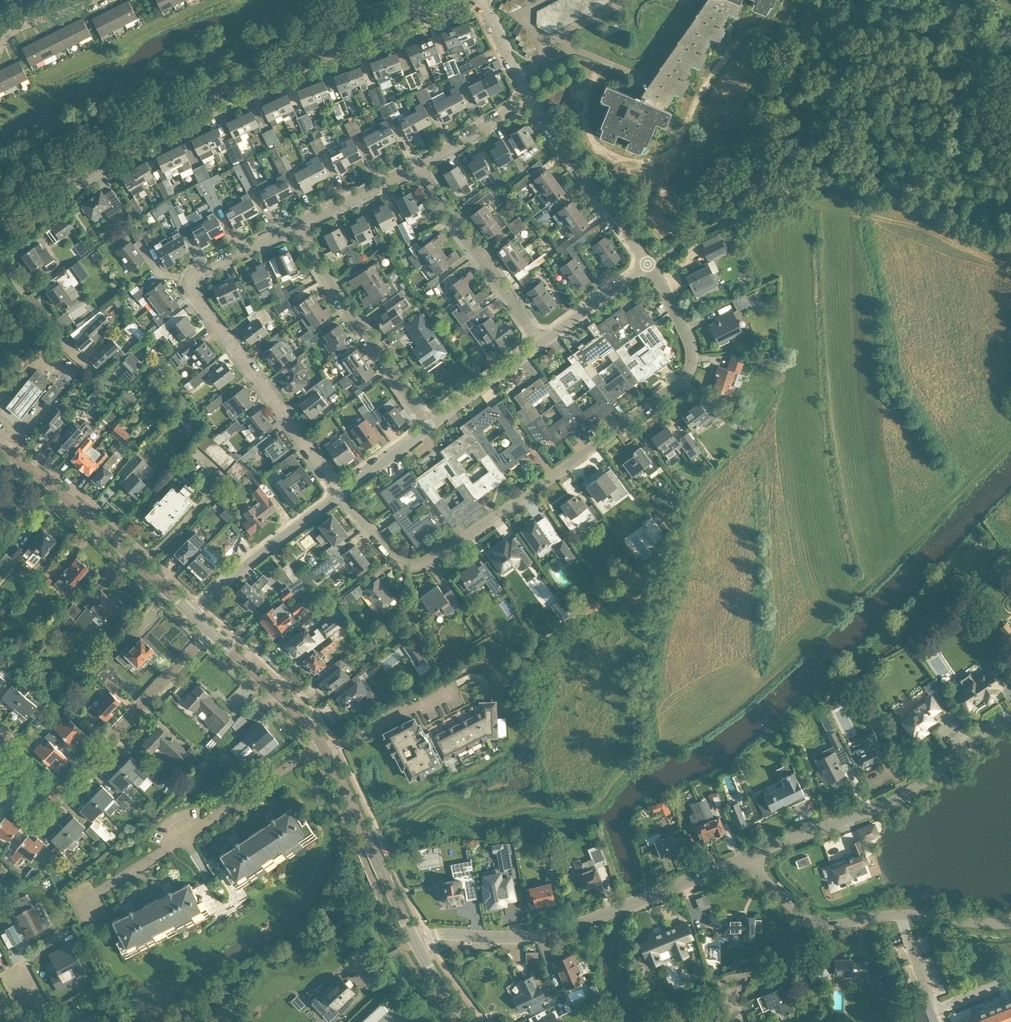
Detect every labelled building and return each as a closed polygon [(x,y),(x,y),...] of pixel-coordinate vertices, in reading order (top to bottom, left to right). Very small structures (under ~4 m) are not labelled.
[(21,2),(8,6),(9,10),(28,3),(27,0),(20,0),(21,2)] [(171,0),(156,0),(162,11),(174,5),(171,0)] [(504,5),(511,9),(514,11),(517,6),(510,2),(507,0),(504,5)] [(510,2),(517,6),(520,8),(523,3),(518,0),(511,0),(510,2)] [(583,2),(593,7),(593,8),(596,10),(599,5),(591,0),(587,0),(583,2)] [(697,14),(696,16),(679,40),(678,43),(661,66),(660,69),(643,92),(640,99),(606,85),(602,96),(611,100),(601,125),(606,127),(602,136),(613,140),(617,131),(630,137),(626,146),(637,150),(640,141),(646,143),(655,122),(659,123),(660,120),(665,122),(670,111),(662,108),(664,104),(667,105),(675,86),(684,90),(688,79),(685,78),(693,60),(702,64),(706,53),(703,52),(711,34),(720,37),(725,27),(722,26),(729,7),(738,11),(743,0),(705,0),(697,14)] [(751,5),(762,9),(766,0),(771,2),(772,0),(753,0),(751,5)] [(583,2),(578,5),(587,11),(590,13),(593,8),(593,7),(583,2)] [(116,7),(117,9),(125,24),(137,18),(130,3),(123,6),(122,4),(116,7)] [(511,9),(504,5),(501,3),(498,8),(508,15),(511,9)] [(578,5),(572,7),(582,13),(581,14),(584,16),(587,11),(578,5)] [(578,19),(581,14),(582,13),(572,7),(566,11),(576,16),(575,17),(578,19)] [(104,13),(105,15),(113,30),(125,24),(117,9),(111,12),(110,10),(104,13)] [(575,17),(576,16),(566,11),(561,14),(570,19),(570,20),(572,22),(575,17)] [(561,14),(554,17),(564,23),(566,25),(570,20),(570,19),(561,14)] [(98,16),(92,19),(101,36),(113,30),(105,15),(99,18),(98,16)] [(561,28),(564,23),(554,17),(549,20),(558,25),(558,26),(561,28)] [(70,24),(71,27),(79,42),(91,35),(84,20),(77,24),(76,21),(70,24)] [(549,20),(543,23),(552,29),(555,31),(558,26),(558,25),(549,20)] [(468,22),(455,28),(461,41),(464,49),(477,43),(468,22)] [(524,25),(518,22),(513,32),(518,35),(519,35),(522,28),(524,25)] [(543,23),(536,26),(549,34),(552,29),(543,23)] [(58,30),(59,33),(67,48),(79,42),(71,27),(65,30),(64,27),(58,30)] [(443,33),(447,42),(452,54),(464,49),(461,41),(455,28),(443,33)] [(519,35),(518,35),(517,38),(522,41),(525,34),(527,31),(522,28),(519,35)] [(46,36),(47,39),(55,54),(67,48),(59,33),(53,36),(52,33),(46,36)] [(522,41),(520,44),(525,47),(528,40),(530,37),(525,34),(522,41)] [(432,37),(419,43),(426,57),(428,62),(434,59),(436,64),(442,61),(432,37)] [(34,42),(35,45),(43,60),(55,54),(47,39),(41,42),(40,39),(34,42)] [(525,47),(523,49),(528,52),(531,45),(532,46),(533,43),(528,40),(525,47)] [(407,48),(411,57),(416,69),(421,66),(419,60),(426,57),(419,43),(407,48)] [(28,45),(22,48),(31,66),(43,60),(35,45),(29,48),(28,45)] [(528,52),(526,56),(530,58),(536,48),(532,46),(531,45),(528,52)] [(396,53),(383,58),(391,79),(404,74),(396,53)] [(475,67),(474,65),(486,59),(483,53),(469,60),(470,62),(472,68),(475,67)] [(371,63),(374,72),(379,84),(385,82),(384,81),(391,79),(383,58),(371,63)] [(460,73),(455,58),(443,63),(449,78),(457,75),(460,73)] [(486,59),(474,65),(475,67),(477,71),(480,69),(489,64),(486,59)] [(498,59),(492,62),(496,70),(502,68),(498,59)] [(466,64),(463,65),(466,71),(472,68),(470,62),(466,64)] [(7,67),(8,69),(16,84),(28,78),(20,63),(14,67),(12,64),(7,67)] [(360,67),(347,72),(352,87),(359,84),(362,90),(368,88),(360,67)] [(3,90),(16,84),(8,69),(2,73),(0,70),(0,71),(0,83),(3,90)] [(485,73),(480,76),(482,80),(489,95),(502,88),(492,70),(485,73)] [(416,71),(411,74),(417,87),(422,84),(416,71)] [(347,72),(334,77),(342,97),(348,95),(347,90),(353,88),(352,87),(347,72)] [(460,73),(457,75),(463,87),(468,84),(462,73),(460,73)] [(417,87),(411,74),(405,77),(411,89),(417,87)] [(452,94),(447,97),(450,104),(454,112),(466,105),(458,90),(463,87),(457,75),(449,78),(452,85),(450,90),(452,94)] [(469,87),(474,97),(479,105),(487,102),(484,97),(489,95),(482,80),(469,87)] [(323,81),(310,86),(316,100),(323,98),(325,104),(331,102),(323,81)] [(310,86),(298,91),(302,100),(306,111),(312,109),(318,106),(316,100),(310,86)] [(380,86),(374,88),(380,104),(386,102),(380,86)] [(426,87),(421,89),(427,102),(432,100),(431,97),(426,87)] [(368,90),(373,104),(375,108),(378,106),(381,105),(380,104),(374,88),(368,90)] [(417,111),(411,114),(419,129),(431,122),(422,105),(427,102),(421,89),(415,92),(421,104),(415,107),(417,111)] [(443,91),(431,97),(432,100),(444,122),(452,118),(450,114),(454,112),(450,104),(447,97),(443,91)] [(297,114),(291,103),(287,94),(275,100),(281,114),(283,118),(290,115),(291,117),(297,114)] [(275,100),(262,106),(272,126),(278,123),(275,117),(281,114),(275,100)] [(343,100),(337,102),(344,119),(344,118),(343,115),(348,113),(343,100)] [(393,101),(385,104),(391,115),(392,119),(397,117),(399,120),(409,139),(417,135),(414,131),(419,129),(411,114),(409,109),(400,114),(393,101)] [(332,104),(337,117),(338,121),(344,119),(337,102),(332,104)] [(385,104),(381,105),(378,106),(385,119),(391,115),(385,104)] [(252,111),(239,117),(246,131),(252,128),(256,134),(261,131),(252,111)] [(308,113),(302,116),(309,131),(310,131),(308,128),(314,126),(308,113)] [(309,131),(302,116),(297,118),(304,134),(309,131)] [(227,123),(232,132),(237,143),(243,140),(240,134),(246,131),(239,117),(227,123)] [(321,118),(314,121),(316,128),(324,126),(321,118)] [(355,118),(350,121),(356,134),(361,131),(355,118)] [(373,125),(383,145),(396,139),(386,120),(380,123),(382,128),(376,130),(373,125)] [(356,134),(350,121),(344,124),(351,136),(356,134)] [(364,132),(362,133),(374,156),(381,152),(379,148),(383,145),(373,125),(363,131),(364,132)] [(513,136),(508,138),(518,155),(529,149),(532,154),(538,150),(529,135),(534,132),(530,125),(525,128),(524,126),(525,128),(513,135),(512,133),(511,133),(513,136)] [(217,128),(204,134),(210,148),(217,144),(220,151),(226,148),(217,128)] [(273,128),(268,131),(274,143),(275,146),(281,144),(273,128)] [(274,143),(268,131),(262,133),(268,146),(274,143)] [(192,140),(197,149),(202,159),(207,157),(213,154),(210,148),(204,134),(192,140)] [(320,136),(315,139),(322,152),(327,149),(320,136)] [(348,145),(342,148),(349,163),(362,157),(352,138),(345,141),(348,145)] [(322,152),(315,139),(310,142),(317,154),(322,152)] [(501,139),(495,143),(497,146),(491,150),(500,165),(512,158),(511,155),(510,153),(501,139)] [(340,144),(327,151),(329,155),(339,174),(347,170),(345,166),(349,163),(342,148),(340,144)] [(182,145),(169,151),(178,171),(180,173),(185,170),(192,167),(182,145)] [(238,145),(232,147),(240,163),(245,161),(244,158),(238,145)] [(240,163),(232,147),(226,150),(233,163),(234,166),(240,163)] [(270,150),(275,160),(282,172),(287,170),(280,157),(275,147),(270,150)] [(157,156),(161,165),(167,176),(172,174),(178,171),(169,151),(157,156)] [(469,163),(474,172),(478,178),(490,171),(489,168),(488,166),(487,166),(479,153),(473,156),(475,160),(469,163)] [(286,155),(280,157),(287,170),(292,167),(286,155)] [(308,166),(315,181),(327,175),(318,156),(305,162),(308,166)] [(521,172),(526,169),(519,157),(514,160),(521,172)] [(546,163),(543,158),(527,170),(530,175),(546,163)] [(145,162),(133,169),(141,182),(147,179),(151,185),(156,181),(145,162)] [(297,167),(293,169),(304,192),(312,188),(310,184),(315,181),(308,166),(307,167),(305,163),(302,163),(298,165),(297,167)] [(204,164),(198,167),(204,180),(210,177),(204,164)] [(445,173),(444,173),(454,189),(460,186),(465,194),(472,190),(469,186),(462,174),(457,166),(458,168),(446,175),(445,173)] [(204,180),(198,167),(192,169),(198,182),(203,180),(204,180)] [(133,169),(122,176),(127,184),(133,195),(145,189),(141,182),(133,169)] [(525,186),(529,183),(537,195),(556,181),(548,169),(538,177),(535,172),(522,181),(525,186)] [(252,170),(244,174),(245,176),(252,188),(256,196),(261,193),(270,210),(278,206),(275,201),(280,199),(269,177),(258,183),(252,170)] [(491,173),(497,184),(492,187),(495,190),(505,184),(496,170),(491,173)] [(204,180),(203,180),(206,187),(208,191),(210,195),(215,192),(215,191),(217,190),(213,184),(223,178),(220,172),(210,177),(204,180)] [(276,174),(269,177),(280,199),(292,193),(283,174),(277,177),(276,174)] [(247,191),(252,188),(245,176),(240,179),(247,191)] [(168,178),(162,181),(169,196),(175,193),(168,178)] [(169,196),(162,181),(157,183),(164,198),(169,196)] [(556,181),(537,195),(546,206),(564,192),(556,181)] [(82,204),(83,206),(82,208),(85,212),(87,211),(92,218),(104,210),(108,215),(110,216),(112,216),(124,207),(112,189),(104,195),(101,191),(82,204)] [(483,197),(479,200),(484,206),(490,201),(490,202),(496,198),(494,196),(497,194),(494,189),(483,197)] [(217,207),(210,195),(208,191),(203,194),(210,207),(212,210),(213,209),(217,207)] [(396,199),(401,208),(407,220),(403,222),(411,239),(414,238),(413,238),(416,236),(410,224),(416,221),(415,219),(422,216),(410,192),(409,192),(410,194),(398,200),(397,199),(396,199)] [(463,204),(467,209),(479,200),(483,197),(480,192),(463,204)] [(243,201),(237,204),(245,218),(258,211),(248,193),(241,196),(243,201)] [(137,214),(142,211),(134,197),(129,200),(137,214)] [(170,198),(164,202),(173,218),(170,219),(174,226),(176,225),(178,228),(183,226),(178,214),(177,213),(170,198)] [(490,201),(484,206),(471,215),(479,227),(498,213),(490,202),(490,201)] [(553,215),(557,222),(561,227),(567,222),(567,223),(580,213),(571,202),(553,215)] [(226,210),(231,220),(236,229),(244,225),(241,220),(245,218),(237,204),(226,210)] [(376,214),(380,223),(384,229),(396,223),(395,220),(396,220),(395,218),(394,218),(387,204),(380,207),(382,210),(376,214)] [(126,210),(130,217),(136,213),(131,207),(126,210)] [(211,237),(224,230),(213,209),(212,210),(210,207),(199,214),(211,237)] [(544,207),(532,215),(536,221),(548,212),(544,207)] [(197,210),(185,217),(189,224),(192,229),(191,229),(197,239),(202,248),(209,244),(207,239),(211,237),(199,214),(197,210)] [(182,212),(178,214),(183,226),(184,227),(189,224),(182,212)] [(548,212),(536,221),(540,225),(551,217),(548,212)] [(498,213),(479,227),(488,238),(506,224),(502,218),(498,213)] [(580,213),(567,223),(571,228),(565,232),(569,238),(588,224),(580,213)] [(352,225),(356,234),(359,241),(372,235),(371,232),(372,231),(371,229),(370,230),(363,215),(356,219),(358,222),(352,225)] [(66,217),(51,228),(60,239),(74,228),(66,217)] [(507,225),(511,231),(523,222),(519,217),(507,225)] [(143,238),(141,234),(134,222),(128,227),(137,242),(143,238)] [(411,239),(403,222),(397,225),(406,242),(407,241),(407,242),(411,239)] [(497,250),(506,262),(524,248),(520,242),(524,239),(519,232),(526,227),(523,222),(511,231),(515,235),(516,237),(497,250)] [(596,225),(588,231),(585,234),(589,239),(600,230),(596,225)] [(348,246),(338,228),(339,230),(326,236),(325,234),(333,251),(340,248),(343,254),(349,251),(356,265),(362,262),(353,244),(348,246)] [(171,232),(165,236),(166,238),(177,256),(189,249),(184,241),(179,231),(177,229),(171,232)] [(146,231),(141,234),(143,238),(148,246),(153,243),(146,231)] [(411,239),(407,242),(410,246),(409,248),(413,253),(408,257),(417,269),(422,265),(418,259),(423,255),(428,262),(441,252),(436,246),(446,239),(441,233),(421,248),(414,239),(414,238),(411,239)] [(380,250),(385,247),(379,234),(373,237),(380,250)] [(605,237),(597,243),(593,246),(607,267),(619,258),(610,245),(610,244),(605,237)] [(154,245),(162,259),(167,267),(174,263),(172,259),(177,256),(166,238),(154,245)] [(73,246),(82,255),(89,249),(80,239),(73,246)] [(567,240),(556,248),(559,253),(561,251),(571,244),(567,240)] [(722,242),(721,240),(703,249),(708,259),(727,251),(726,249),(722,242)] [(117,252),(125,262),(132,270),(144,260),(130,242),(117,252)] [(45,265),(54,259),(46,248),(44,250),(40,243),(34,247),(25,253),(23,250),(16,254),(24,266),(27,263),(32,270),(43,262),(45,265)] [(571,244),(561,251),(564,256),(569,252),(574,259),(561,268),(576,289),(589,280),(581,269),(579,266),(574,259),(580,254),(575,246),(572,243),(571,244)] [(524,248),(506,262),(514,273),(533,259),(524,248)] [(383,250),(377,254),(381,260),(387,256),(383,250)] [(91,255),(96,261),(101,257),(97,251),(91,255)] [(441,252),(428,262),(432,267),(426,272),(431,278),(451,263),(459,257),(454,251),(445,258),(441,252)] [(275,258),(270,261),(277,277),(289,271),(292,276),(298,273),(289,253),(276,260),(275,258)] [(534,261),(537,266),(549,257),(545,253),(534,261)] [(55,277),(43,285),(48,292),(47,292),(56,304),(59,302),(64,308),(72,302),(73,302),(64,289),(72,284),(73,283),(74,284),(77,283),(88,275),(78,261),(67,269),(55,277)] [(378,261),(357,275),(349,281),(354,287),(363,280),(367,287),(381,278),(376,271),(382,267),(378,261)] [(252,273),(256,282),(261,292),(268,289),(271,294),(277,291),(281,301),(287,299),(284,294),(279,282),(273,285),(271,280),(270,278),(263,263),(257,266),(258,270),(252,273)] [(717,285),(711,272),(707,263),(699,267),(700,270),(687,276),(694,291),(702,287),(704,291),(717,285)] [(530,271),(527,274),(518,279),(522,284),(533,276),(530,271)] [(451,274),(438,283),(444,291),(448,289),(456,300),(469,291),(464,285),(474,278),(469,272),(456,281),(451,274)] [(248,296),(241,280),(235,283),(232,278),(225,281),(226,282),(213,288),(218,298),(219,297),(222,303),(233,298),(234,299),(241,296),(242,299),(248,296)] [(381,278),(367,287),(372,293),(362,299),(366,306),(387,291),(390,295),(398,290),(391,280),(385,284),(381,278)] [(432,279),(427,283),(431,288),(436,285),(432,279)] [(405,280),(399,284),(403,289),(409,285),(405,280)] [(149,302),(152,307),(169,294),(161,283),(150,291),(145,284),(139,289),(137,286),(130,291),(132,294),(137,301),(138,300),(143,306),(148,301),(149,302)] [(304,283),(284,294),(287,299),(289,298),(306,289),(304,283)] [(541,283),(536,286),(528,292),(533,299),(534,299),(544,313),(557,304),(541,283)] [(455,310),(453,312),(461,324),(464,322),(469,319),(476,314),(471,308),(479,302),(487,296),(483,290),(473,297),(469,291),(456,300),(461,306),(455,310)] [(756,291),(746,296),(745,294),(733,300),(738,310),(750,304),(751,306),(760,302),(756,291)] [(401,292),(392,298),(384,303),(384,304),(385,303),(390,309),(376,319),(385,332),(402,320),(396,311),(400,308),(401,309),(403,309),(408,306),(409,304),(405,298),(402,300),(400,298),(403,296),(401,292)] [(153,317),(160,326),(160,327),(171,318),(167,313),(178,305),(169,294),(152,307),(158,313),(153,317)] [(312,294),(303,300),(294,306),(299,312),(303,310),(306,315),(320,306),(312,294)] [(118,297),(112,302),(116,308),(122,303),(118,297)] [(272,305),(279,314),(293,304),(289,298),(287,299),(281,301),(272,305)] [(622,308),(598,326),(615,350),(620,346),(622,345),(612,331),(621,325),(622,326),(628,322),(637,334),(651,324),(654,322),(640,303),(625,313),(622,308)] [(306,315),(301,319),(308,330),(312,328),(316,333),(320,330),(317,325),(324,320),(332,314),(327,307),(323,310),(320,306),(306,315)] [(263,308),(256,310),(255,311),(249,315),(247,317),(251,322),(248,324),(250,326),(242,332),(251,343),(262,335),(263,336),(267,333),(268,332),(263,325),(272,318),(263,308)] [(86,332),(75,342),(82,350),(86,347),(86,348),(87,347),(87,346),(94,340),(95,342),(102,336),(102,332),(99,329),(109,320),(101,310),(87,321),(81,326),(86,332)] [(445,352),(426,326),(430,323),(429,322),(432,320),(426,311),(404,325),(420,347),(414,352),(418,357),(417,358),(418,360),(419,359),(423,365),(424,365),(425,366),(432,361),(445,352)] [(741,331),(731,311),(722,316),(723,319),(710,325),(717,340),(726,336),(727,339),(741,331)] [(469,319),(464,322),(470,330),(484,320),(479,312),(476,314),(469,319)] [(160,326),(158,327),(167,339),(170,337),(175,343),(176,342),(179,340),(185,336),(187,339),(187,338),(195,332),(188,322),(190,321),(186,315),(180,320),(175,315),(171,318),(160,327),(160,326)] [(504,342),(506,340),(505,339),(514,333),(506,323),(497,329),(495,326),(495,325),(490,318),(482,324),(477,328),(493,350),(499,345),(501,348),(506,345),(504,342)] [(85,319),(76,325),(78,328),(81,326),(87,321),(85,319)] [(133,321),(124,328),(130,335),(139,327),(133,321)] [(329,360),(330,361),(340,353),(344,349),(338,341),(346,335),(339,324),(324,335),(329,341),(325,344),(334,357),(329,360)] [(654,327),(651,324),(637,334),(649,349),(641,355),(637,350),(630,355),(622,345),(620,346),(615,350),(620,356),(638,380),(641,378),(643,380),(654,372),(653,371),(657,367),(652,360),(662,352),(659,347),(665,342),(654,327)] [(604,350),(613,362),(620,356),(615,350),(598,326),(597,326),(603,334),(598,338),(597,336),(573,354),(578,361),(591,378),(598,373),(588,359),(597,352),(598,354),(604,350)] [(308,330),(301,336),(304,341),(309,338),(316,333),(312,328),(308,330)] [(280,331),(278,333),(270,339),(274,344),(264,352),(269,359),(267,360),(275,370),(290,359),(286,353),(288,352),(280,342),(285,338),(280,331)] [(316,333),(309,338),(313,343),(319,338),(316,333)] [(119,358),(125,353),(113,339),(101,349),(90,359),(97,367),(102,363),(106,368),(119,358)] [(194,339),(169,358),(176,367),(182,363),(181,362),(186,358),(187,359),(192,355),(196,360),(194,361),(193,363),(193,365),(193,366),(195,368),(197,368),(199,367),(200,366),(201,367),(215,356),(204,342),(199,345),(194,339)] [(125,353),(119,358),(133,372),(141,363),(129,349),(125,353)] [(340,353),(330,361),(332,364),(335,362),(339,359),(345,367),(340,370),(345,376),(339,381),(353,371),(365,362),(356,349),(351,353),(349,349),(341,355),(340,353)] [(303,354),(294,361),(286,367),(290,372),(279,380),(288,391),(292,387),(296,392),(307,384),(299,374),(306,369),(300,361),(305,356),(303,354)] [(598,373),(591,378),(596,384),(609,402),(614,398),(638,381),(638,380),(620,356),(613,362),(623,375),(614,382),(613,381),(607,385),(598,373)] [(147,366),(152,371),(161,364),(157,358),(147,366)] [(549,382),(562,399),(567,406),(574,401),(564,387),(573,380),(574,382),(581,376),(590,388),(596,384),(591,378),(578,361),(573,364),(549,382)] [(713,391),(720,394),(721,392),(731,396),(735,386),(734,386),(738,373),(739,373),(743,362),(738,361),(736,365),(730,363),(728,369),(719,366),(716,373),(715,374),(718,375),(713,391)] [(208,367),(189,381),(185,384),(190,391),(194,388),(210,376),(219,388),(235,375),(225,362),(212,373),(208,367)] [(353,371),(339,381),(343,387),(344,387),(345,388),(346,388),(347,387),(355,381),(360,388),(355,391),(358,395),(362,392),(361,390),(372,382),(369,378),(374,375),(365,362),(353,371)] [(475,366),(470,369),(475,377),(476,376),(481,373),(475,366)] [(37,369),(27,381),(44,394),(42,397),(50,404),(62,389),(54,383),(39,371),(37,369)] [(326,376),(312,387),(304,393),(305,393),(306,392),(310,397),(300,404),(307,414),(312,411),(315,415),(328,405),(324,399),(336,390),(326,376)] [(93,390),(97,384),(90,378),(86,384),(93,390)] [(174,379),(167,384),(173,392),(180,387),(174,379)] [(533,421),(540,415),(530,401),(539,394),(541,397),(548,391),(556,403),(562,399),(549,382),(550,384),(545,388),(539,379),(515,397),(528,414),(521,419),(526,425),(533,421)] [(43,392),(29,380),(24,386),(15,398),(7,407),(22,419),(29,409),(38,399),(43,392)] [(574,401),(567,406),(579,423),(585,419),(590,426),(614,408),(609,402),(596,384),(590,388),(599,403),(589,410),(588,408),(583,413),(574,401)] [(223,393),(215,399),(205,407),(210,413),(223,403),(228,409),(232,406),(238,414),(253,402),(248,396),(250,394),(244,387),(229,400),(223,393)] [(131,406),(137,398),(128,391),(121,398),(131,406)] [(177,406),(181,402),(170,392),(166,396),(177,406)] [(549,427),(540,415),(533,421),(526,425),(532,433),(539,429),(547,440),(552,436),(556,441),(577,426),(577,425),(579,423),(567,406),(562,399),(556,403),(555,404),(565,418),(556,425),(555,423),(549,427)] [(489,406),(465,424),(472,432),(483,448),(490,442),(480,428),(489,422),(490,424),(498,418),(506,430),(505,431),(512,426),(518,422),(502,401),(492,409),(489,406)] [(64,422),(58,417),(62,412),(65,407),(60,403),(56,408),(56,407),(46,419),(48,420),(46,422),(45,421),(39,427),(41,429),(38,432),(47,439),(56,428),(58,429),(64,422)] [(683,416),(689,424),(693,429),(703,422),(707,427),(713,422),(711,421),(719,415),(725,420),(730,413),(719,405),(715,410),(711,407),(705,411),(699,404),(683,416)] [(372,409),(369,411),(377,422),(380,420),(380,421),(385,417),(393,429),(405,421),(399,412),(396,409),(395,406),(388,411),(383,405),(374,411),(372,409)] [(330,407),(325,410),(329,416),(334,412),(330,407)] [(174,415),(189,430),(196,422),(181,408),(174,415)] [(251,431),(256,437),(272,425),(260,410),(241,425),(237,420),(226,428),(230,434),(238,429),(239,430),(249,428),(250,427),(252,430),(251,431)] [(351,429),(359,441),(365,449),(380,439),(372,428),(378,424),(369,411),(363,416),(366,419),(351,429)] [(66,449),(71,453),(92,429),(91,428),(93,426),(86,420),(80,428),(72,422),(54,446),(63,453),(66,449)] [(110,433),(123,443),(123,442),(130,434),(127,431),(126,431),(117,424),(110,433)] [(530,450),(512,426),(505,431),(514,443),(499,454),(490,442),(483,448),(488,454),(505,478),(506,478),(500,471),(505,467),(506,468),(508,466),(510,469),(519,462),(517,460),(530,450)] [(654,437),(652,435),(647,439),(653,449),(658,445),(661,450),(660,450),(662,452),(662,451),(664,454),(664,453),(668,459),(676,453),(672,448),(675,445),(678,449),(682,446),(691,459),(702,451),(688,433),(679,439),(681,442),(679,443),(667,427),(654,437)] [(335,447),(331,441),(325,446),(340,467),(355,456),(352,451),(357,448),(351,439),(345,431),(340,435),(344,441),(335,447)] [(195,443),(201,448),(211,437),(206,432),(195,443)] [(465,434),(441,451),(458,476),(465,471),(455,457),(465,450),(466,452),(474,447),(482,458),(480,459),(488,454),(483,448),(472,432),(467,436),(465,434)] [(226,440),(224,439),(219,433),(213,438),(216,441),(220,445),(226,440)] [(269,434),(242,456),(237,460),(242,465),(248,470),(251,468),(245,461),(255,453),(262,448),(272,461),(288,450),(278,435),(273,439),(269,434)] [(201,448),(206,452),(216,441),(213,438),(211,437),(201,448)] [(75,464),(79,468),(90,456),(84,451),(93,442),(88,438),(75,452),(77,453),(72,459),(75,462),(75,464)] [(206,452),(211,457),(221,446),(220,445),(216,441),(206,452)] [(123,443),(99,470),(93,477),(95,479),(94,480),(101,487),(113,473),(108,469),(109,467),(111,467),(119,457),(128,446),(123,443)] [(221,446),(211,457),(216,461),(226,450),(221,446)] [(623,463),(628,471),(632,476),(634,475),(635,476),(643,471),(642,469),(644,468),(649,475),(657,469),(661,465),(653,454),(649,458),(640,447),(632,452),(634,455),(623,463)] [(216,461),(221,466),(231,455),(226,450),(216,461)] [(90,456),(79,468),(84,472),(86,471),(89,474),(96,467),(97,468),(108,455),(103,451),(95,460),(90,456)] [(441,461),(417,479),(429,497),(434,503),(441,498),(431,485),(440,478),(442,479),(448,474),(457,486),(456,487),(463,482),(458,476),(441,451),(447,460),(442,464),(441,461)] [(465,471),(458,476),(463,482),(481,506),(476,498),(481,495),(481,496),(505,478),(488,454),(480,459),(490,473),(481,480),(480,478),(473,483),(464,472),(466,471),(465,471)] [(221,466),(226,471),(236,460),(231,455),(221,466)] [(124,485),(136,497),(142,491),(140,489),(145,483),(148,479),(139,471),(146,463),(138,456),(122,474),(129,480),(124,485)] [(598,463),(603,471),(612,465),(606,457),(598,463)] [(285,459),(279,464),(287,474),(279,480),(272,485),(280,495),(281,494),(289,505),(299,498),(293,490),(294,489),(293,488),(292,489),(290,487),(300,479),(305,487),(313,481),(301,465),(294,471),(285,459)] [(236,460),(226,471),(232,476),(242,465),(237,460),(236,460)] [(242,465),(232,476),(237,481),(245,473),(248,470),(242,465)] [(248,470),(245,473),(250,478),(251,477),(258,486),(264,481),(255,472),(251,468),(248,470)] [(610,469),(588,486),(598,500),(611,490),(617,499),(627,491),(610,469)] [(410,471),(381,492),(395,511),(393,513),(398,520),(403,516),(413,509),(410,510),(406,505),(405,505),(400,498),(413,488),(423,501),(429,497),(417,479),(416,479),(410,471)] [(441,498),(434,503),(447,521),(448,521),(447,520),(452,516),(457,524),(481,506),(463,482),(456,487),(466,501),(457,508),(456,506),(451,510),(442,497),(441,498)] [(171,485),(150,508),(143,515),(164,534),(192,504),(185,498),(195,487),(191,484),(189,487),(185,484),(178,491),(171,485)] [(244,524),(244,525),(251,533),(256,529),(257,530),(266,523),(263,520),(264,520),(263,519),(277,509),(260,487),(253,493),(260,502),(254,507),(254,506),(244,513),(250,520),(244,524)] [(575,495),(562,505),(566,511),(560,515),(559,514),(574,534),(571,530),(577,525),(578,526),(580,525),(579,524),(592,514),(595,518),(596,518),(598,521),(604,517),(593,503),(588,508),(582,499),(579,502),(575,495)] [(413,509),(398,520),(403,526),(405,525),(412,534),(409,535),(417,547),(425,541),(423,538),(447,521),(434,503),(429,497),(422,502),(432,515),(423,522),(419,517),(411,522),(408,517),(415,512),(413,509)] [(13,526),(21,513),(0,500),(0,518),(13,526)] [(205,513),(210,518),(217,511),(212,506),(205,513)] [(667,527),(656,513),(653,516),(653,517),(663,530),(667,527)] [(324,531),(317,537),(322,545),(330,539),(334,543),(326,550),(330,555),(337,550),(347,543),(343,538),(347,535),(332,515),(332,516),(320,525),(319,525),(324,531)] [(653,517),(645,523),(648,527),(645,529),(657,544),(665,538),(660,532),(663,530),(653,517)] [(527,536),(529,539),(529,538),(534,545),(542,555),(552,548),(564,565),(575,558),(563,539),(560,541),(558,540),(550,527),(544,532),(536,521),(523,530),(527,536)] [(225,535),(231,543),(240,537),(235,528),(225,535)] [(9,554),(6,552),(0,560),(0,561),(7,566),(14,559),(18,562),(24,555),(35,564),(55,540),(44,530),(25,552),(17,545),(9,554)] [(201,553),(204,549),(201,545),(205,541),(195,532),(183,545),(181,543),(176,549),(177,551),(175,553),(184,562),(192,554),(195,558),(188,566),(201,553)] [(503,574),(528,555),(523,547),(518,550),(511,540),(507,542),(506,540),(493,549),(497,555),(492,559),(503,574)] [(330,555),(310,571),(315,578),(323,571),(332,564),(335,569),(342,564),(348,559),(358,572),(370,563),(355,545),(341,556),(337,550),(330,555)] [(201,553),(188,566),(202,578),(214,566),(215,567),(221,562),(206,547),(204,549),(201,553)] [(222,555),(228,561),(235,554),(230,548),(222,555)] [(68,568),(62,574),(55,583),(67,594),(75,585),(74,584),(82,576),(84,578),(87,578),(90,575),(89,572),(87,570),(88,568),(76,557),(68,567),(68,568)] [(463,580),(459,584),(465,592),(467,596),(479,588),(477,586),(485,580),(489,587),(490,588),(498,582),(490,570),(483,575),(473,561),(467,566),(468,568),(466,566),(460,571),(461,573),(459,574),(459,573),(459,574),(463,580)] [(287,562),(281,567),(294,584),(295,582),(300,579),(287,562)] [(46,575),(38,584),(43,589),(51,580),(46,575)] [(252,610),(259,603),(263,598),(267,595),(260,589),(269,580),(263,575),(251,587),(247,582),(235,594),(252,610)] [(300,579),(295,582),(300,588),(304,585),(300,579)] [(365,581),(351,591),(343,597),(348,603),(355,597),(357,599),(366,592),(379,609),(380,608),(382,611),(385,611),(391,607),(391,604),(389,602),(394,598),(387,590),(386,591),(377,580),(369,585),(365,581)] [(289,587),(285,582),(278,587),(282,592),(289,587)] [(420,597),(426,606),(431,613),(441,606),(447,614),(462,604),(457,597),(451,589),(444,594),(438,585),(420,597)] [(293,593),(290,590),(281,596),(284,600),(293,593)] [(69,615),(59,628),(61,630),(60,631),(67,637),(74,628),(80,633),(83,628),(92,618),(101,626),(104,622),(107,624),(121,609),(117,606),(117,605),(102,591),(89,604),(75,620),(69,615)] [(289,609),(267,627),(274,635),(286,625),(285,623),(291,619),(293,622),(299,618),(296,615),(304,609),(301,606),(306,602),(303,598),(299,602),(289,609)] [(17,605),(17,602),(14,599),(11,599),(8,603),(8,606),(11,608),(14,608),(17,605)] [(260,617),(267,627),(289,609),(284,602),(274,610),(272,607),(260,617)] [(566,607),(556,614),(562,621),(571,614),(566,607)] [(294,637),(286,643),(296,656),(304,650),(310,645),(312,649),(313,648),(320,643),(329,636),(330,636),(337,630),(336,630),(343,625),(336,617),(335,615),(314,631),(316,634),(312,637),(310,634),(305,628),(294,637)] [(408,630),(400,618),(392,624),(398,633),(403,633),(408,630)] [(999,627),(1010,642),(1010,627),(1007,622),(999,627)] [(345,624),(339,629),(348,641),(354,636),(345,624)] [(312,654),(304,660),(314,674),(322,668),(326,665),(320,657),(323,654),(324,655),(336,645),(337,645),(334,641),(330,636),(329,636),(320,643),(313,648),(315,651),(312,654)] [(126,646),(116,658),(126,667),(132,660),(138,667),(146,659),(151,664),(158,655),(153,651),(154,650),(141,639),(135,645),(130,650),(126,646)] [(413,639),(403,646),(417,667),(427,660),(413,639)] [(924,651),(928,657),(935,653),(930,647),(924,651)] [(101,656),(88,670),(102,682),(109,675),(115,669),(101,656)] [(321,682),(323,685),(322,686),(327,692),(327,691),(328,692),(348,677),(341,668),(344,665),(340,660),(319,676),(323,681),(321,682)] [(957,692),(954,700),(957,702),(962,704),(960,707),(969,712),(971,707),(982,699),(987,706),(993,701),(991,698),(1002,689),(1001,688),(1010,674),(990,663),(985,670),(973,679),(968,672),(956,681),(962,689),(957,692)] [(6,677),(10,679),(18,669),(13,665),(7,672),(0,666),(0,684),(6,677)] [(18,669),(10,679),(15,684),(23,674),(18,669)] [(90,706),(85,711),(96,720),(100,716),(106,721),(112,715),(110,713),(120,702),(113,694),(121,686),(109,675),(102,682),(110,690),(104,697),(106,699),(95,711),(90,706)] [(339,700),(344,707),(345,708),(350,704),(354,710),(373,696),(361,681),(357,675),(344,685),(336,691),(339,696),(341,699),(339,700)] [(56,683),(63,690),(67,686),(60,679),(56,683)] [(911,715),(902,721),(915,740),(925,734),(921,729),(925,727),(934,720),(931,716),(940,709),(935,702),(936,701),(937,702),(946,696),(934,679),(924,687),(930,697),(916,707),(919,711),(912,716),(911,715)] [(12,685),(7,692),(0,699),(5,703),(7,701),(14,707),(24,695),(12,685)] [(46,692),(37,702),(43,707),(51,696),(46,692)] [(24,695),(14,707),(22,714),(21,716),(25,720),(32,712),(33,710),(37,713),(43,707),(37,702),(31,698),(30,699),(24,695)] [(858,699),(862,707),(869,722),(878,718),(871,702),(865,705),(862,697),(858,699)] [(414,718),(399,726),(385,733),(387,737),(389,736),(397,752),(395,753),(403,768),(404,767),(410,779),(439,764),(431,747),(436,745),(443,759),(452,755),(453,756),(458,753),(457,752),(466,748),(467,749),(472,746),(471,745),(480,740),(480,742),(486,739),(485,738),(487,737),(496,736),(496,729),(498,729),(498,723),(496,723),(495,702),(481,703),(480,703),(428,729),(429,732),(424,734),(419,725),(417,726),(414,718)] [(73,704),(69,709),(79,718),(84,712),(73,704)] [(242,714),(232,725),(236,730),(247,720),(242,714)] [(827,734),(835,749),(842,746),(834,730),(826,714),(819,718),(827,734)] [(38,717),(34,722),(38,725),(42,720),(38,717)] [(54,729),(62,736),(70,743),(77,736),(85,743),(90,738),(70,720),(64,726),(61,722),(54,729)] [(232,749),(248,769),(278,743),(262,723),(232,749)] [(146,749),(148,751),(149,750),(152,753),(159,744),(179,762),(188,753),(195,760),(200,755),(191,747),(187,752),(173,739),(174,739),(173,738),(172,739),(161,729),(157,733),(155,732),(143,745),(147,748),(146,749)] [(217,732),(206,745),(210,749),(222,736),(217,732)] [(854,751),(857,756),(862,766),(882,757),(880,753),(884,752),(874,732),(861,738),(864,746),(854,751)] [(41,744),(34,751),(49,765),(56,757),(64,765),(69,760),(57,748),(62,743),(55,736),(49,741),(44,747),(41,744)] [(890,739),(886,741),(890,750),(894,748),(890,739)] [(842,746),(835,749),(834,749),(835,751),(817,761),(824,774),(821,775),(825,784),(843,775),(840,768),(850,762),(842,746)] [(127,761),(120,768),(132,779),(136,783),(138,785),(147,776),(153,782),(160,789),(166,783),(149,767),(147,769),(147,768),(144,765),(142,767),(140,765),(137,762),(130,755),(125,759),(127,761)] [(766,800),(760,803),(766,815),(764,816),(764,817),(775,812),(774,809),(783,805),(792,800),(793,803),(794,803),(805,798),(803,793),(804,793),(797,779),(794,773),(797,771),(792,761),(783,765),(788,774),(781,777),(785,785),(765,794),(764,795),(766,800)] [(107,778),(114,785),(116,786),(120,791),(132,779),(120,768),(113,775),(111,774),(107,778)] [(98,791),(91,798),(103,809),(109,815),(119,805),(124,810),(126,807),(132,812),(134,810),(129,805),(119,796),(116,799),(101,785),(97,789),(98,791)] [(124,791),(119,796),(129,805),(133,809),(137,805),(133,801),(133,800),(124,791)] [(716,793),(710,795),(715,806),(720,803),(716,793)] [(78,808),(85,815),(93,822),(90,826),(100,835),(105,841),(115,835),(111,831),(110,832),(101,823),(102,822),(96,816),(103,809),(91,798),(84,805),(83,803),(78,808)] [(654,813),(659,811),(661,817),(669,814),(664,800),(651,805),(654,813)] [(694,827),(696,833),(700,842),(709,839),(708,836),(712,835),(701,808),(698,800),(690,803),(698,825),(694,827)] [(738,802),(729,805),(738,827),(746,824),(738,802)] [(706,808),(702,809),(712,835),(715,833),(716,836),(725,832),(721,823),(719,817),(714,819),(712,813),(709,814),(706,808)] [(313,840),(292,809),(278,819),(272,810),(265,815),(270,823),(242,843),(236,834),(229,839),(235,847),(220,857),(227,868),(200,886),(193,889),(190,884),(175,892),(170,883),(162,887),(167,896),(136,911),(131,902),(123,906),(128,915),(112,923),(129,957),(246,899),(241,888),(243,888),(313,840)] [(69,820),(62,828),(78,843),(79,843),(76,840),(84,833),(82,831),(85,827),(72,814),(68,819),(69,820)] [(0,824),(0,835),(1,834),(9,841),(22,825),(15,819),(12,822),(5,817),(0,824)] [(861,840),(862,841),(878,835),(874,824),(857,830),(861,840)] [(100,835),(90,826),(85,830),(95,840),(100,835)] [(51,851),(58,858),(59,858),(65,855),(62,852),(63,850),(67,846),(73,849),(78,843),(62,828),(56,835),(54,833),(50,837),(58,846),(57,847),(56,846),(51,851)] [(659,833),(649,837),(651,843),(654,842),(658,854),(660,853),(660,854),(661,857),(679,851),(675,842),(678,841),(676,835),(673,836),(673,834),(672,833),(671,831),(660,835),(659,833)] [(691,832),(685,834),(690,846),(696,844),(691,832)] [(2,854),(0,857),(0,858),(11,867),(24,853),(31,859),(44,843),(37,838),(35,841),(28,836),(15,852),(9,847),(2,854)] [(554,836),(548,838),(550,845),(556,843),(554,836)] [(850,860),(832,868),(838,883),(840,882),(841,885),(845,884),(845,885),(847,884),(847,883),(850,882),(849,879),(851,878),(858,875),(867,871),(864,863),(869,861),(866,855),(865,855),(863,850),(859,841),(851,844),(856,856),(849,859),(850,860)] [(486,886),(483,886),(485,899),(488,898),(488,900),(489,901),(490,901),(490,905),(496,904),(500,903),(500,901),(504,900),(502,891),(515,889),(512,878),(515,877),(515,876),(516,876),(514,867),(513,867),(511,853),(512,853),(510,843),(503,844),(503,843),(492,845),(493,853),(497,852),(500,870),(499,870),(498,869),(494,869),(494,871),(483,873),(484,877),(486,886)] [(596,867),(607,862),(599,844),(588,848),(592,859),(581,863),(579,858),(572,861),(576,870),(579,868),(580,872),(578,873),(581,882),(580,883),(582,887),(584,887),(585,888),(602,882),(596,867)] [(807,855),(796,860),(799,867),(810,862),(807,855)] [(474,871),(470,872),(469,869),(453,872),(454,879),(446,880),(446,881),(443,882),(443,883),(444,887),(442,887),(443,892),(442,894),(442,897),(444,898),(444,899),(446,899),(447,903),(456,902),(455,897),(463,896),(462,886),(476,884),(474,871)] [(555,872),(548,874),(550,884),(550,886),(558,884),(555,872)] [(550,884),(527,889),(529,899),(534,897),(536,905),(554,901),(550,886),(550,884)] [(16,899),(5,905),(12,917),(16,915),(23,928),(27,936),(49,925),(46,920),(41,922),(32,906),(26,894),(16,899)] [(706,924),(716,927),(722,929),(743,929),(743,940),(754,940),(754,930),(760,930),(760,919),(754,919),(754,917),(743,917),(743,919),(722,919),(722,920),(709,916),(706,924)] [(651,939),(640,944),(646,957),(650,966),(662,961),(661,959),(662,958),(661,956),(660,956),(658,952),(672,946),(676,957),(677,958),(689,953),(687,948),(688,948),(687,945),(686,946),(684,941),(692,938),(686,923),(687,923),(687,922),(650,937),(651,939)] [(6,929),(9,935),(13,944),(20,940),(13,925),(6,929)] [(59,950),(50,954),(54,962),(56,961),(61,970),(59,972),(58,970),(56,971),(57,973),(51,977),(58,991),(67,986),(73,983),(71,980),(85,972),(80,962),(75,953),(71,944),(59,950)] [(572,955),(555,962),(559,971),(558,971),(562,981),(565,988),(583,981),(580,972),(582,971),(579,963),(576,964),(572,955)] [(834,966),(829,966),(825,962),(818,962),(814,966),(814,972),(818,976),(825,976),(829,973),(834,973),(834,974),(844,974),(844,976),(853,976),(853,974),(863,974),(863,976),(872,976),(872,961),(863,961),(863,963),(853,963),(853,959),(834,959),(834,966)] [(891,973),(879,976),(877,970),(872,970),(872,972),(873,976),(872,976),(872,978),(868,979),(873,996),(876,995),(879,1003),(898,997),(891,973)] [(523,993),(514,997),(520,1010),(529,1006),(541,1000),(545,998),(539,984),(535,986),(531,977),(518,983),(523,993)] [(319,994),(310,1002),(321,1013),(322,1014),(332,1004),(339,1012),(340,1014),(350,1005),(349,1003),(354,998),(351,994),(352,993),(353,992),(349,988),(350,987),(346,983),(345,984),(340,978),(337,980),(336,979),(331,983),(333,985),(330,987),(329,985),(325,989),(326,991),(324,993),(324,992),(322,993),(323,994),(320,996),(319,994)] [(772,990),(771,990),(769,991),(769,992),(757,998),(763,1011),(779,1004),(783,1015),(788,1013),(789,1014),(791,1013),(790,1012),(795,1010),(788,995),(784,986),(773,991),(772,990)] [(555,992),(560,1002),(569,1005),(566,997),(562,989),(555,992)] [(104,990),(98,993),(102,1000),(108,997),(104,990)] [(296,996),(291,1001),(293,1003),(295,1006),(299,1010),(305,1005),(296,996)] [(1010,996),(1003,999),(1002,1003),(975,1014),(976,1019),(969,1021),(1010,1021),(1010,997),(1010,996)] [(805,998),(798,1001),(794,1003),(796,1009),(801,1007),(811,1003),(810,999),(806,1000),(805,998)] [(554,1012),(569,1005),(560,1002),(541,1011),(545,1020),(541,1021),(559,1021),(554,1012)] [(69,1013),(59,1020),(60,1021),(75,1021),(69,1013)] [(378,1020),(371,1013),(361,1021),(376,1021),(378,1020)] [(671,1016),(673,1021),(682,1021),(679,1013),(671,1016)] [(689,1015),(692,1021),(697,1021),(693,1013),(689,1015)]
